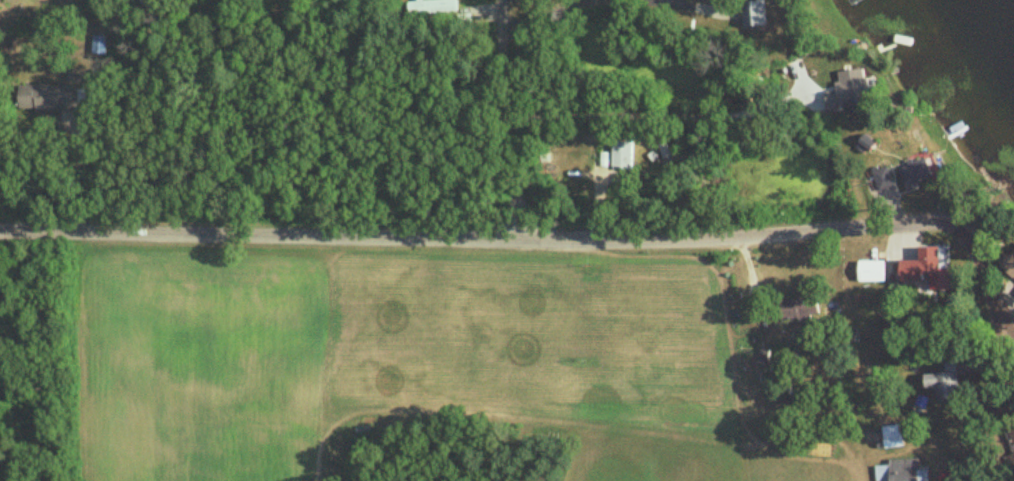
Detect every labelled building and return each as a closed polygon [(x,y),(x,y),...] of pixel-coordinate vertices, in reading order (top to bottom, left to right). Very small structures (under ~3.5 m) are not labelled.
[(411,15),(459,12),(458,0),(449,0),(410,2),(411,15)] [(767,0),(755,0),(755,2),(744,2),(746,28),(769,27),(767,0)] [(826,100),(845,100),(845,109),(877,108),(876,79),(826,79),(826,100)] [(20,86),(19,111),(80,112),(80,87),(20,86)] [(633,169),(633,142),(614,142),(614,169),(633,169)] [(666,161),(673,155),(664,145),(658,151),(666,161)] [(934,162),(902,164),(904,186),(935,184),(934,162)] [(905,262),(905,283),(930,282),(930,291),(945,291),(945,247),(923,248),(923,261),(905,262)] [(888,283),(888,262),(861,262),(861,283),(888,283)] [(785,324),(821,313),(816,295),(779,305),(785,324)] [(958,400),(957,364),(946,364),(946,375),(926,376),(926,390),(937,390),(937,401),(958,400)] [(884,431),(888,449),(898,446),(897,440),(901,439),(898,428),(884,431)] [(929,471),(919,471),(919,461),(890,461),(890,467),(876,467),(876,480),(929,480),(929,471)]
